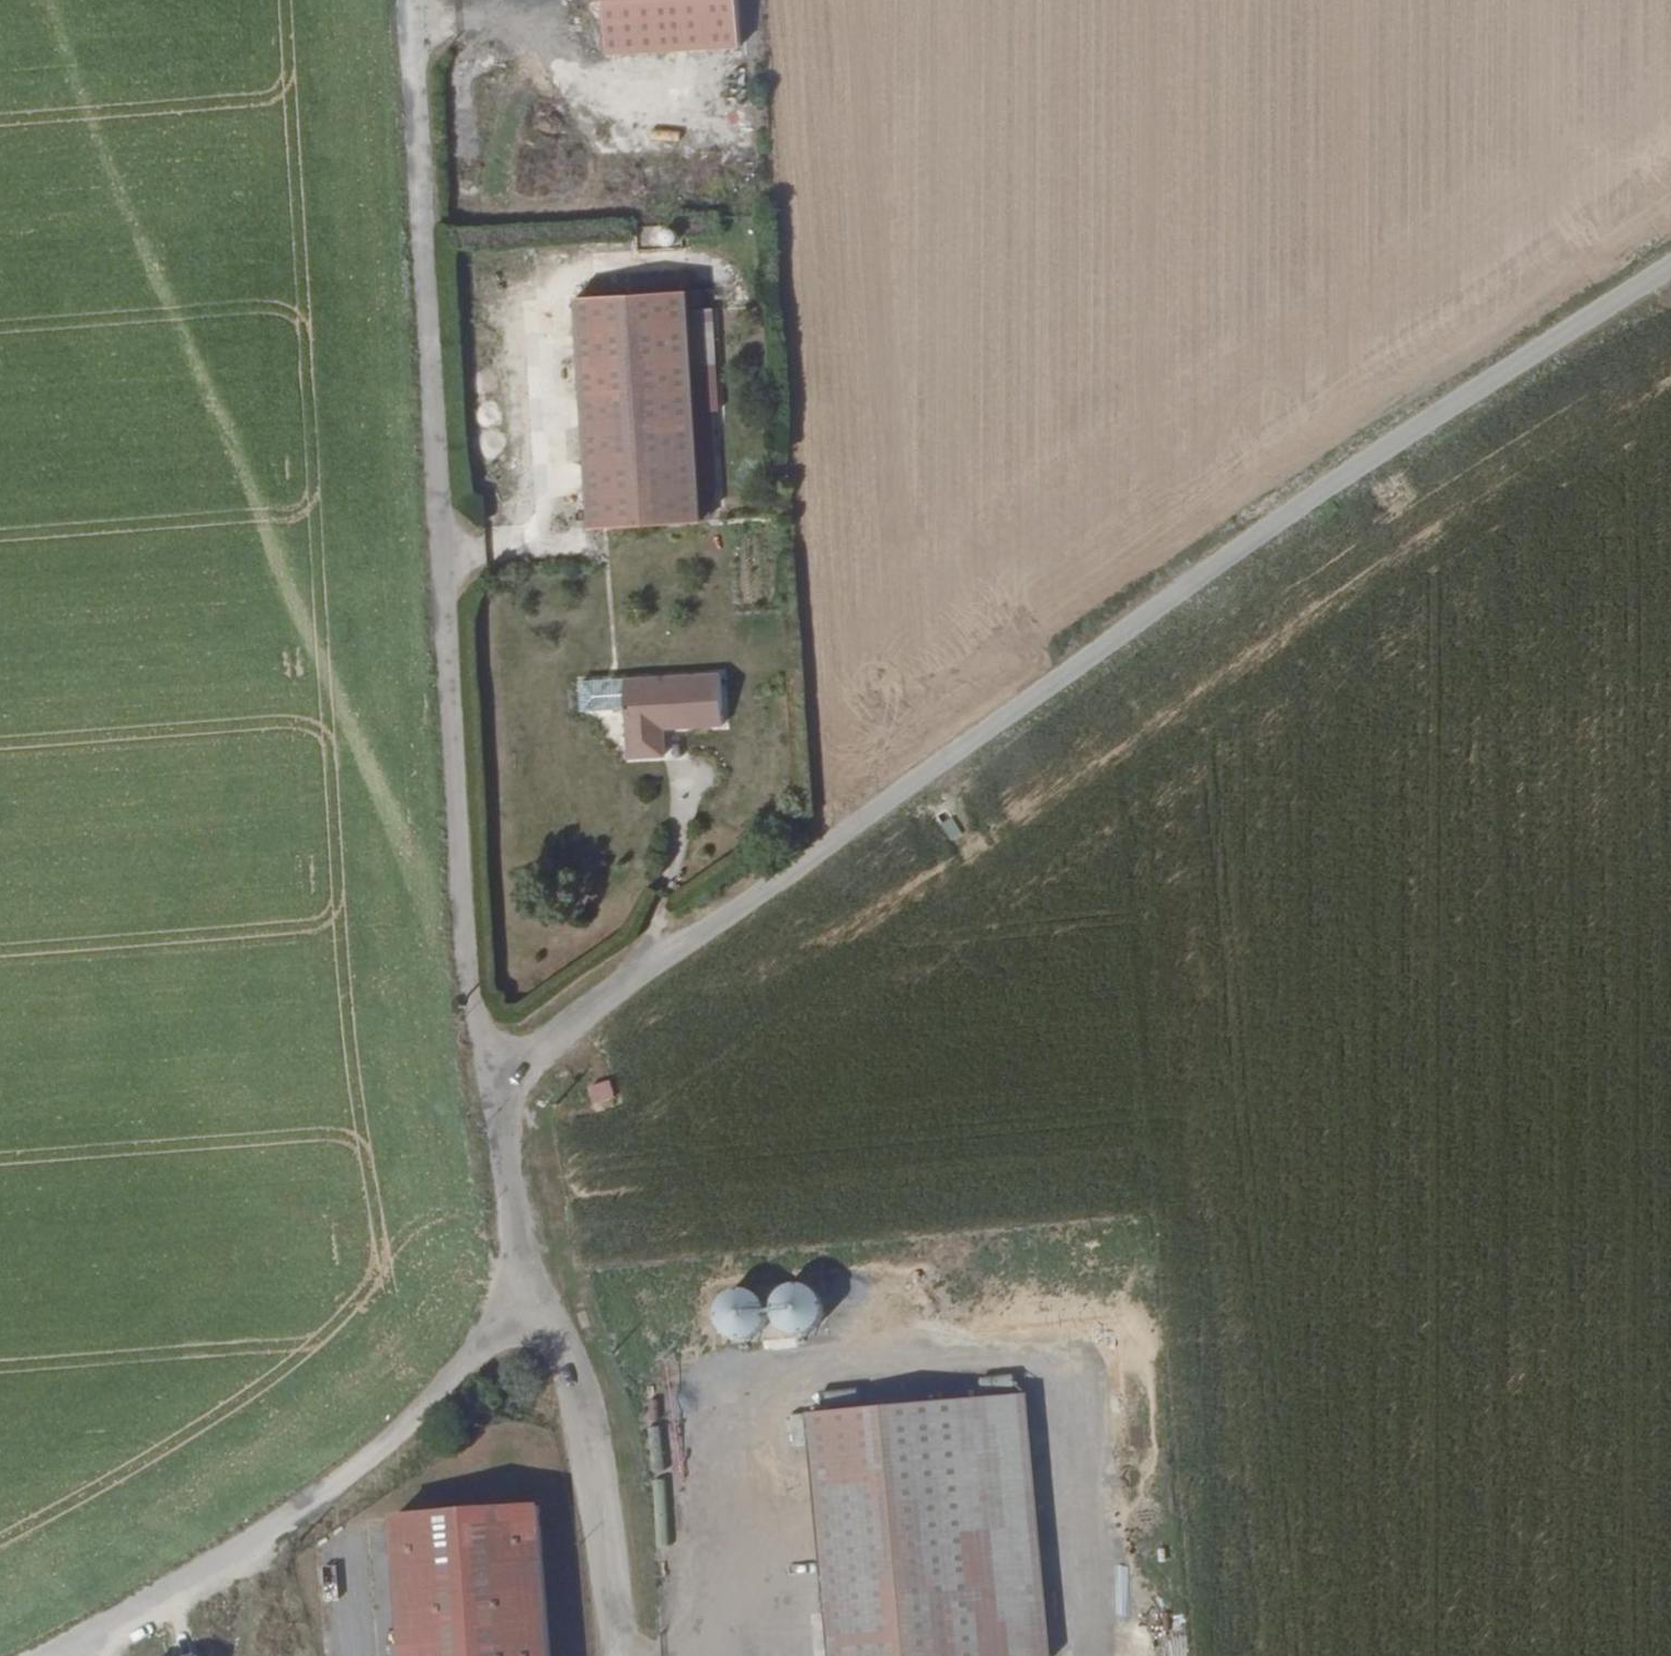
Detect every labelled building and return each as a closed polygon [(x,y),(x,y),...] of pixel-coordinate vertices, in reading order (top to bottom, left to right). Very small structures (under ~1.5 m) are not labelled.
[(599,53),(735,49),(734,0),(597,0),(599,53)] [(697,300),(587,305),(596,535),(707,530),(700,376),(698,320),(697,300)] [(720,319),(698,320),(700,376),(723,375),(720,319)] [(723,683),(628,686),(630,763),(666,762),(665,735),(665,729),(676,729),(677,735),(725,733),(723,683)] [(586,1089),(592,1107),(615,1098),(608,1080),(586,1089)] [(768,1288),(767,1299),(713,1295),(711,1336),(813,1343),(817,1292),(768,1288)] [(1030,1400),(964,1406),(987,1655),(1053,1655),(1030,1400)] [(964,1406),(811,1420),(832,1655),(987,1655),(964,1406)] [(387,1518),(399,1655),(545,1655),(534,1507),(387,1518)]
